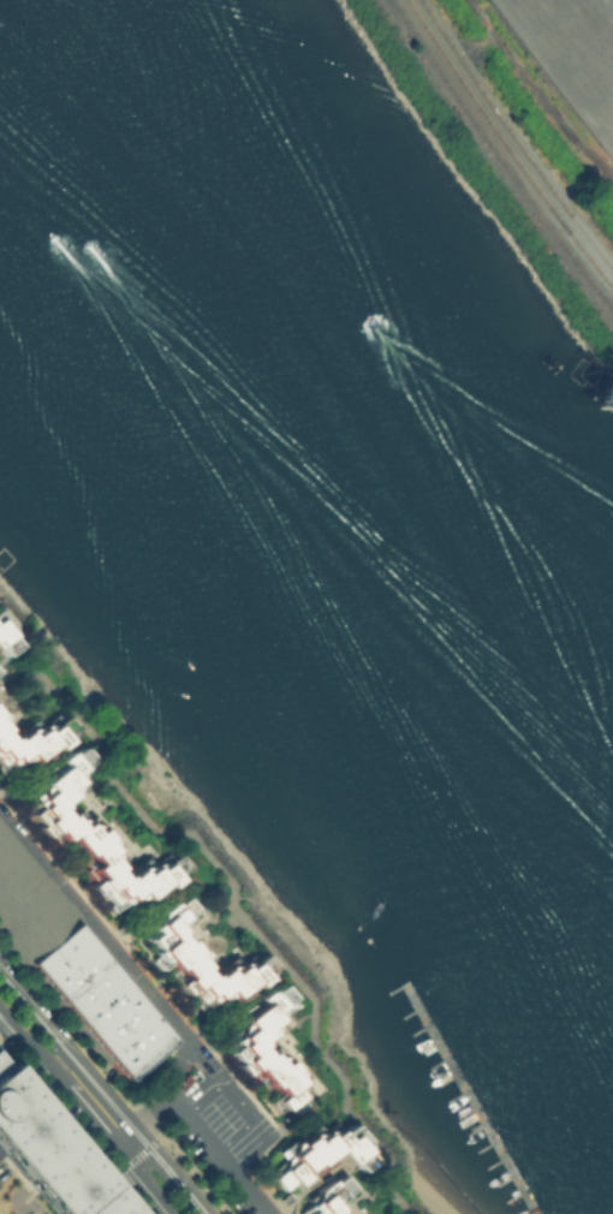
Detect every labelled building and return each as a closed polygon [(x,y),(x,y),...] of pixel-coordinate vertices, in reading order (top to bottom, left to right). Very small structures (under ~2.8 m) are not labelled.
[(1,655),(0,654),(0,617),(11,630),(6,635),(14,644),(1,655)] [(2,728),(0,730),(0,709),(8,720),(1,726),(2,728)] [(8,762),(0,770),(0,730),(6,738),(31,716),(38,725),(52,714),(55,719),(60,715),(71,727),(60,736),(64,740),(32,766),(26,757),(13,768),(8,762)] [(89,814),(83,819),(75,808),(66,815),(65,813),(63,815),(56,807),(82,786),(75,778),(88,767),(83,762),(88,757),(78,745),(67,754),(64,750),(34,775),(40,784),(26,795),(31,801),(20,810),(24,815),(28,813),(36,822),(34,825),(42,837),(44,834),(53,844),(65,834),(81,855),(76,859),(82,867),(78,869),(90,882),(87,885),(95,895),(99,893),(106,903),(103,905),(108,911),(119,901),(124,907),(137,897),(144,904),(174,879),(172,875),(181,867),(172,853),(166,858),(162,852),(149,863),(143,855),(117,876),(111,869),(113,867),(112,864),(120,857),(113,849),(118,845),(109,834),(108,837),(89,814)] [(20,965),(0,940),(0,826),(75,917),(71,920),(26,960),(20,965)] [(189,911),(194,916),(174,933),(180,940),(188,933),(208,957),(200,963),(202,965),(200,968),(206,975),(231,953),(238,960),(250,950),(255,956),(260,951),(270,964),(260,972),(263,976),(233,1002),(226,994),(213,1005),(208,1000),(197,1010),(192,1004),(195,1001),(186,992),(184,994),(167,974),(172,969),(166,963),(157,969),(149,959),(154,954),(151,951),(154,948),(145,939),(143,941),(138,935),(148,927),(143,921),(157,910),(168,900),(172,904),(181,895),(192,909),(189,911)] [(26,960),(121,1077),(168,1040),(71,920),(26,960)] [(308,1091),(298,1082),(304,1077),(296,1067),(293,1070),(272,1043),(263,1051),(257,1043),(280,1024),(275,1018),(292,1004),(275,983),(266,992),(262,988),(232,1013),(238,1022),(225,1033),(230,1039),(218,1048),(222,1054),(226,1051),(234,1060),(232,1063),(242,1075),(245,1072),(261,1091),(269,1085),(275,1093),(264,1101),(273,1111),(278,1106),(281,1109),(285,1106),(294,1117),(306,1107),(299,1099),(308,1091)] [(4,1063),(132,1213),(53,1213),(14,1168),(0,1151),(0,1064),(1,1065),(4,1063)] [(290,1182),(280,1190),(269,1178),(274,1173),(269,1167),(282,1158),(275,1149),(286,1139),(288,1143),(311,1124),(317,1132),(332,1120),(339,1130),(347,1123),(367,1147),(362,1150),(370,1160),(357,1171),(350,1164),(344,1168),(333,1156),(315,1171),(313,1167),(306,1173),(311,1179),(300,1188),(296,1183),(293,1185),(290,1182)] [(331,1212),(333,1213),(296,1213),(294,1213),(304,1204),(300,1200),(314,1188),(325,1178),(328,1182),(338,1173),(349,1186),(346,1189),(351,1195),(331,1212)] [(285,1191),(278,1197),(281,1203),(290,1197),(285,1191)]
